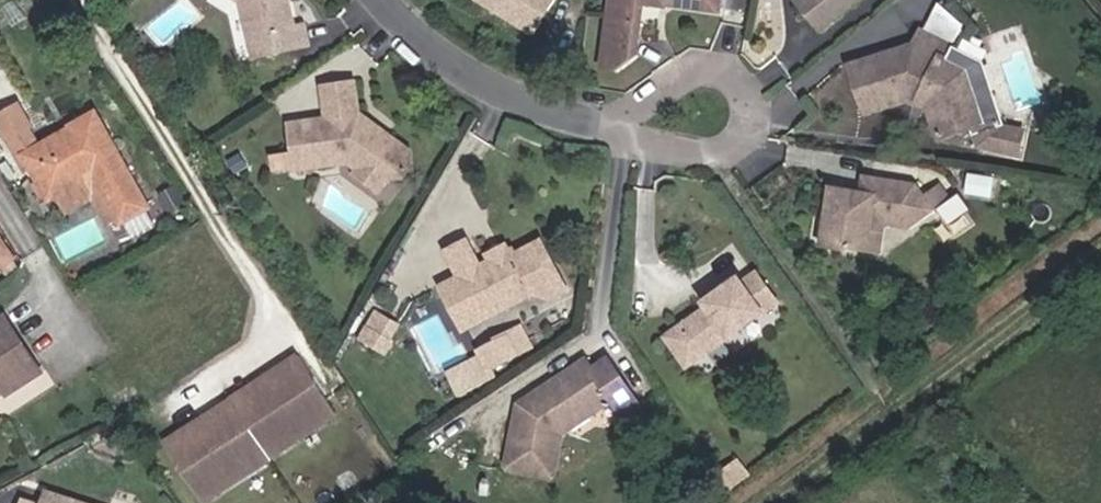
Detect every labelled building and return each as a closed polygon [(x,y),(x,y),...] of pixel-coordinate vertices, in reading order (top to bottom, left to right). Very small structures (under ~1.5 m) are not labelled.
[(242,1),(250,35),(256,37),(261,36),(265,53),(307,44),(303,27),(294,28),(288,0),(240,0),(242,1)] [(554,0),(476,0),(533,35),(554,0)] [(720,0),(611,0),(602,67),(615,69),(637,54),(644,3),(665,6),(665,4),(719,11),(720,0)] [(820,32),(859,0),(794,0),(820,32)] [(881,56),(850,65),(865,113),(907,100),(911,93),(929,102),(927,105),(938,138),(974,126),(980,146),(1019,152),(1022,129),(1002,126),(991,92),(976,96),(968,70),(947,59),(953,47),(921,30),(914,45),(940,58),(932,72),(901,58),(891,61),(881,56)] [(256,37),(250,35),(254,56),(265,53),(261,36),(256,37)] [(940,58),(914,45),(881,56),(891,61),(901,58),(932,72),(940,58)] [(991,92),(982,65),(968,70),(976,96),(991,92)] [(390,135),(380,137),(370,129),(374,123),(359,112),(355,82),(321,86),(325,117),(288,121),(293,156),(295,170),(362,161),(388,180),(404,178),(412,165),(410,151),(390,135)] [(927,105),(929,102),(911,93),(907,100),(925,108),(927,105)] [(0,111),(0,134),(22,174),(34,167),(41,180),(48,193),(50,196),(58,192),(68,208),(94,194),(108,219),(118,214),(121,219),(145,206),(95,118),(42,147),(17,102),(0,111)] [(390,135),(374,123),(370,129),(380,137),(390,135)] [(239,153),(228,160),(236,173),(247,166),(239,153)] [(295,170),(293,156),(272,159),(273,174),(295,170)] [(388,180),(362,161),(352,174),(378,193),(388,180)] [(868,192),(871,177),(863,175),(860,191),(868,192)] [(871,232),(873,222),(886,225),(908,229),(948,200),(938,185),(924,195),(916,184),(871,177),(868,192),(860,191),(830,186),(824,217),(827,217),(822,247),(846,250),(871,232)] [(48,193),(41,180),(34,183),(42,196),(48,193)] [(881,255),(886,225),(873,222),(871,232),(846,250),(881,255)] [(552,300),(568,291),(541,239),(515,252),(513,248),(510,250),(489,261),(481,265),(468,239),(444,251),(457,276),(440,285),(454,315),(477,304),(480,310),(501,299),(511,301),(513,306),(534,295),(552,300)] [(0,240),(0,265),(11,258),(0,240)] [(489,261),(510,250),(507,244),(485,255),(489,261)] [(687,367),(777,303),(756,273),(742,282),(739,278),(704,303),(707,308),(666,337),(687,367)] [(462,331),(513,306),(511,301),(501,299),(480,310),(477,304),(454,315),(462,331)] [(384,352),(401,325),(377,311),(361,338),(384,352)] [(4,390),(6,394),(41,372),(5,317),(0,320),(0,393),(4,390)] [(496,344),(479,352),(480,355),(488,371),(507,361),(505,358),(521,350),(513,333),(495,342),(496,344)] [(309,415),(327,403),(295,355),(260,378),(267,389),(237,409),(270,459),(318,429),(309,415)] [(480,355),(446,372),(456,394),(491,376),(488,371),(480,355)] [(565,423),(592,405),(602,407),(611,401),(622,417),(640,406),(608,359),(592,368),(586,359),(518,404),(506,466),(509,469),(550,477),(554,475),(563,433),(565,423)] [(237,409),(267,389),(260,378),(230,398),(237,409)] [(237,409),(230,398),(200,417),(207,429),(237,409)] [(336,417),(327,403),(309,415),(318,429),(336,417)] [(563,433),(602,407),(592,405),(565,423),(563,433)] [(270,459),(237,409),(207,429),(200,417),(165,440),(196,488),(215,477),(224,491),(272,460),(270,459)] [(741,477),(734,466),(721,476),(729,487),(741,477)] [(224,491),(215,477),(196,488),(206,502),(224,491)] [(46,492),(43,502),(79,502),(46,492)]
